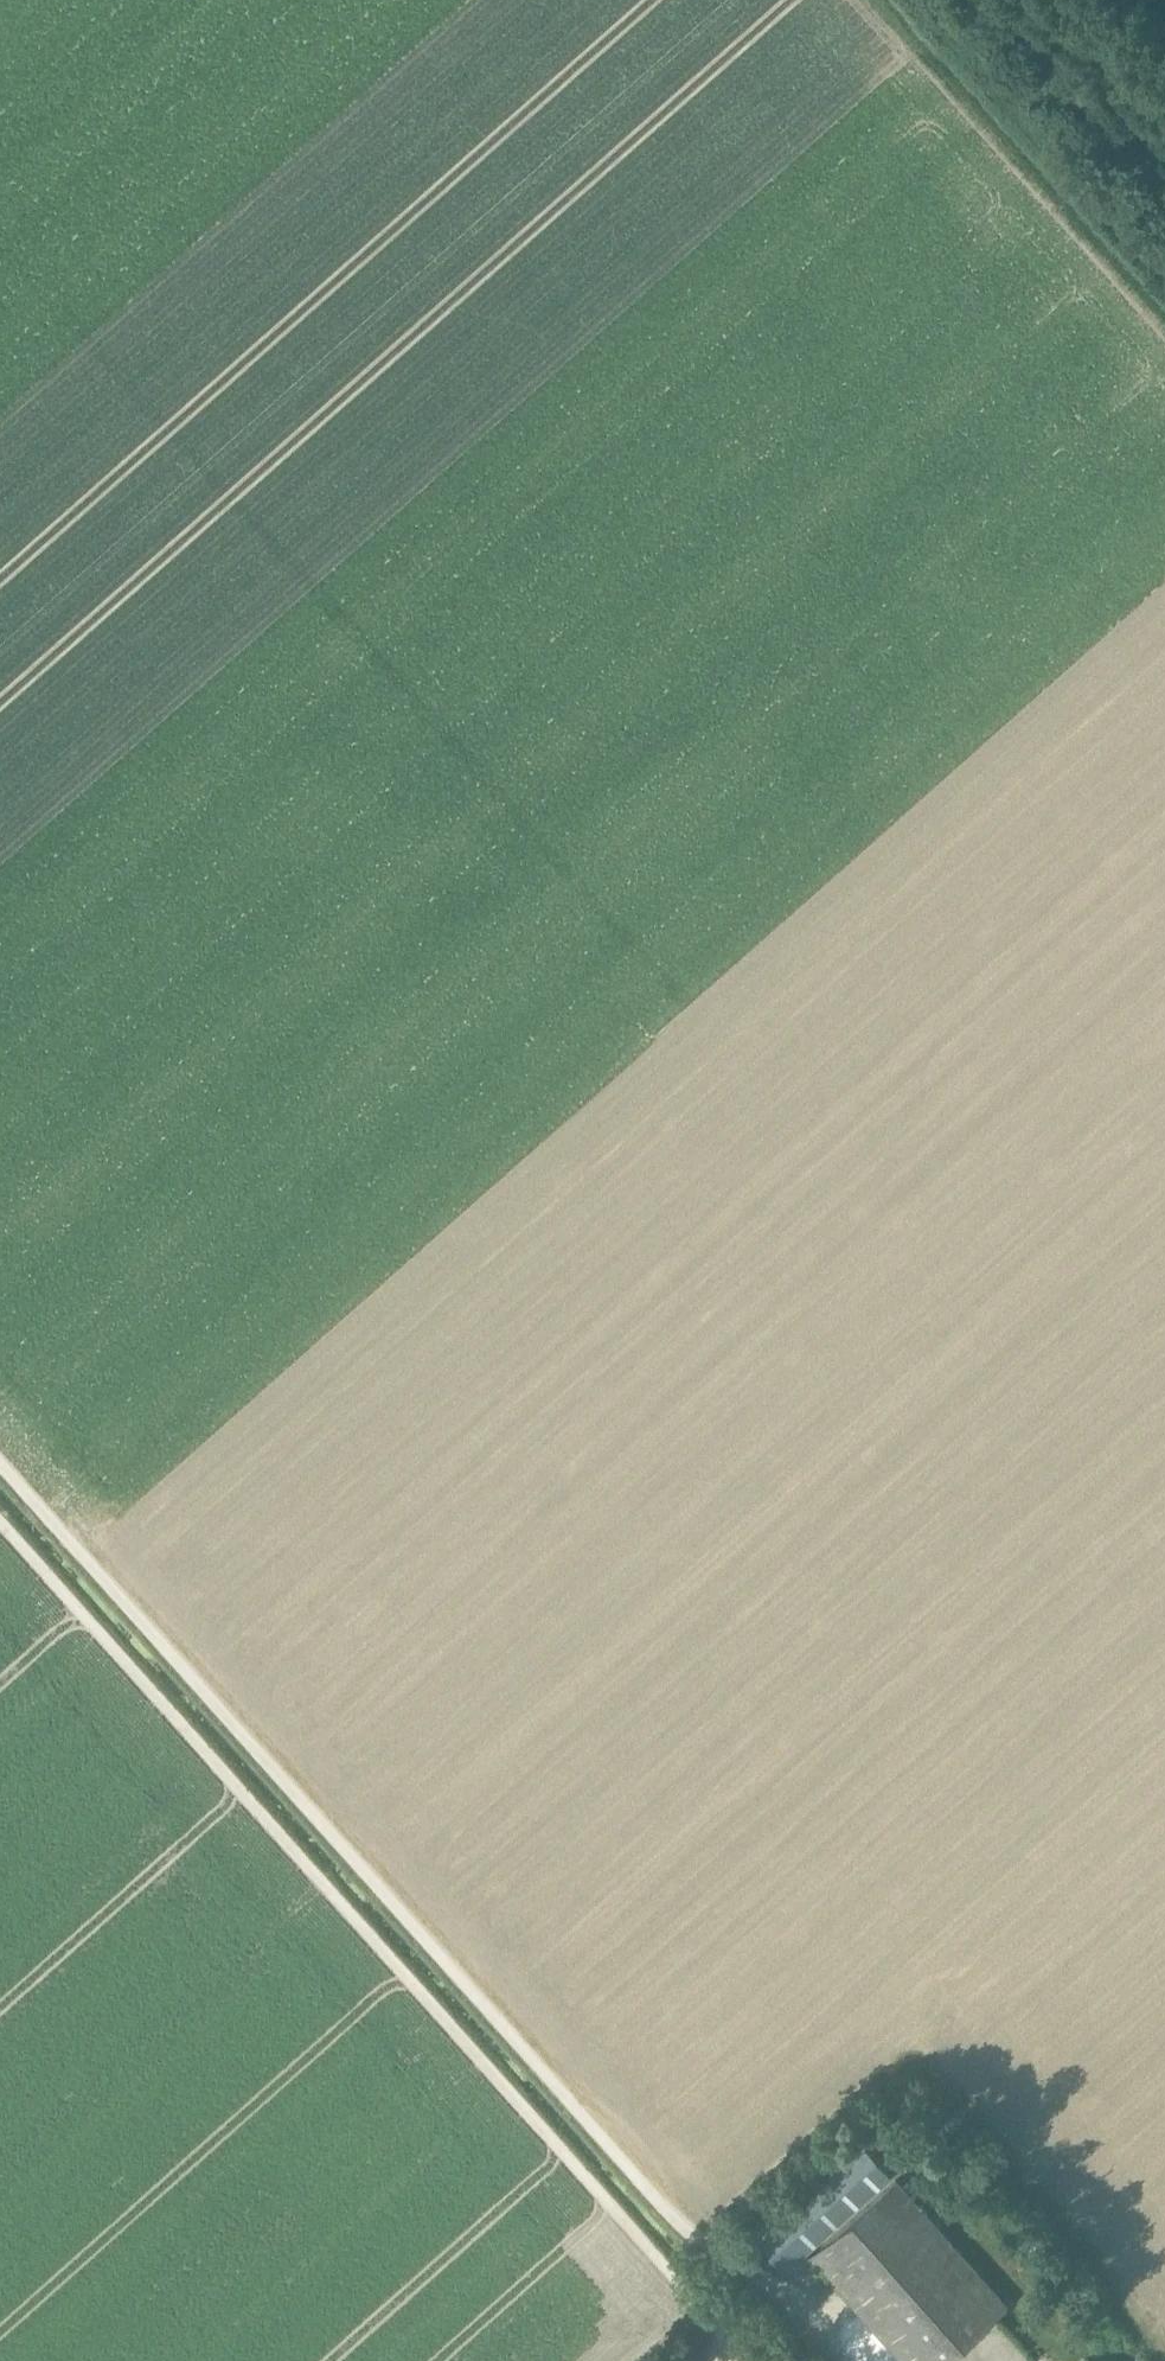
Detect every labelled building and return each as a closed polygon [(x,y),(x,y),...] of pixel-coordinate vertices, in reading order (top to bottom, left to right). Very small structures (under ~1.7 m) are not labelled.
[(819,2183),(847,2215),(890,2177),(861,2145),(819,2183)] [(1006,2305),(895,2181),(810,2258),(902,2360),(943,2360),(1006,2305)]
